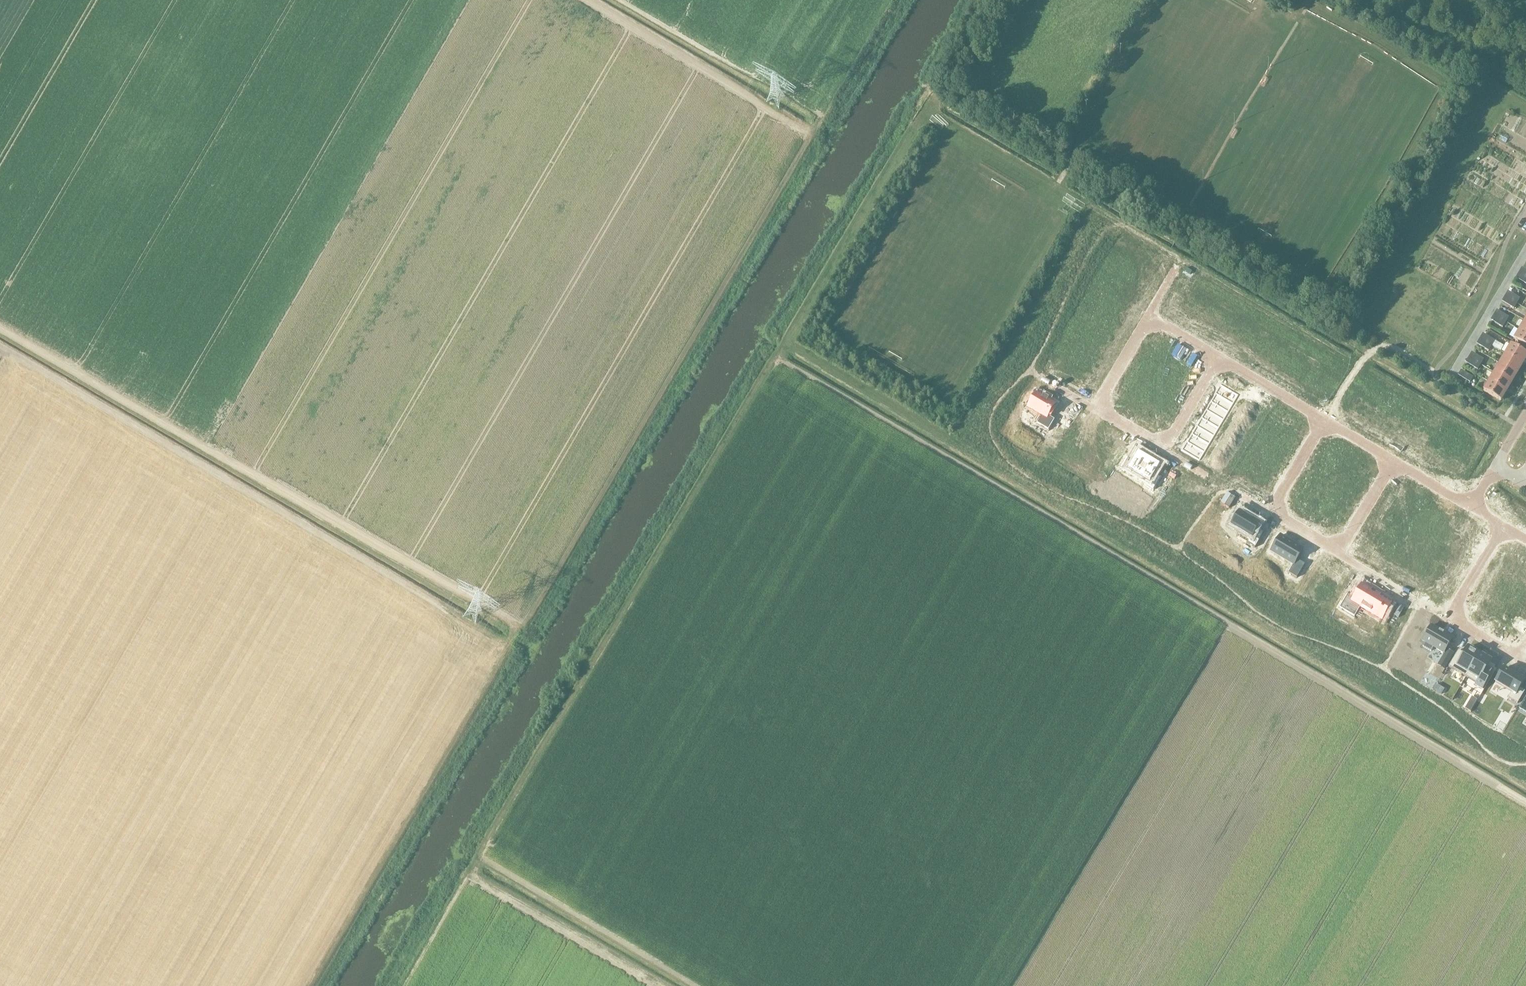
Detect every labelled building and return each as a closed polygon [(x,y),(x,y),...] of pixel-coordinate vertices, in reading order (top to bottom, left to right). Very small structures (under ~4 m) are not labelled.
[(1519,330),(1514,339),(1525,347),(1525,334),(1519,330)] [(1525,358),(1525,354),(1510,345),(1505,354),(1522,365),(1525,358)] [(1517,374),(1522,365),(1505,354),(1499,363),(1517,374)] [(1511,383),(1517,374),(1499,363),(1494,372),(1511,383)] [(1506,392),(1511,383),(1494,372),(1489,381),(1506,392)] [(1500,401),(1506,392),(1489,381),(1483,391),(1500,401)] [(1220,384),(1215,393),(1215,394),(1215,393),(1233,403),(1238,395),(1220,384)] [(1043,396),(1042,397),(1036,393),(1027,407),(1041,415),(1036,424),(1048,431),(1055,420),(1048,416),(1055,404),(1048,400),(1049,399),(1048,399),(1044,396),(1043,396)] [(1215,394),(1211,401),(1228,412),(1233,403),(1215,393),(1215,394)] [(1211,401),(1206,409),(1223,420),(1228,412),(1211,401)] [(1206,409),(1201,417),(1218,428),(1223,420),(1206,409)] [(1201,417),(1196,425),(1214,436),(1218,428),(1201,417)] [(1283,422),(1277,431),(1294,441),(1300,431),(1283,422)] [(1196,425),(1191,433),(1209,444),(1214,436),(1196,425)] [(1277,431),(1272,441),(1288,450),(1294,441),(1277,431)] [(1187,441),(1204,452),(1209,444),(1191,433),(1187,441)] [(1186,441),(1181,450),(1199,460),(1204,452),(1187,441),(1186,441)] [(1272,441),(1266,450),(1283,460),(1288,450),(1272,441)] [(1266,450),(1261,459),(1277,469),(1283,460),(1266,450)] [(1137,478),(1149,458),(1138,452),(1132,461),(1126,457),(1120,468),(1137,478)] [(1153,491),(1161,478),(1154,474),(1160,465),(1149,458),(1137,478),(1148,484),(1146,487),(1153,491)] [(1261,459),(1255,468),(1272,478),(1277,469),(1261,459)] [(1255,468),(1250,478),(1266,487),(1272,478),(1255,468)] [(1250,478),(1244,487),(1261,497),(1266,487),(1250,478)] [(1245,517),(1239,513),(1231,526),(1250,537),(1247,543),(1246,542),(1246,543),(1247,543),(1255,548),(1264,533),(1257,528),(1259,525),(1252,521),(1253,520),(1246,516),(1245,517)] [(1455,535),(1450,543),(1469,554),(1474,546),(1455,535)] [(1297,560),(1303,550),(1279,536),(1271,551),(1293,564),(1288,573),(1296,578),(1304,565),(1297,560)] [(1450,543),(1445,551),(1464,562),(1469,554),(1450,543)] [(1445,551),(1440,559),(1459,570),(1464,562),(1445,551)] [(1440,559),(1436,568),(1454,579),(1459,570),(1440,559)] [(1436,568),(1431,576),(1449,587),(1454,579),(1436,568)] [(1431,576),(1426,584),(1444,595),(1449,587),(1431,576)] [(1426,584),(1421,593),(1439,604),(1444,595),(1426,584)] [(1378,598),(1379,595),(1362,585),(1354,599),(1347,595),(1339,608),(1354,617),(1360,607),(1378,617),(1386,603),(1378,598)] [(1443,653),(1452,638),(1431,626),(1422,641),(1425,642),(1423,646),(1431,651),(1433,647),(1443,653)] [(1458,651),(1448,667),(1465,677),(1479,654),(1468,648),(1464,654),(1458,651)] [(1479,654),(1465,677),(1476,683),(1475,685),(1482,689),(1493,670),(1487,667),(1490,661),(1479,654)] [(1512,673),(1511,674),(1503,669),(1495,682),(1511,692),(1508,698),(1517,704),(1524,692),(1519,689),(1524,681),(1515,676),(1516,676),(1515,675),(1515,676),(1512,674),(1512,673)]
